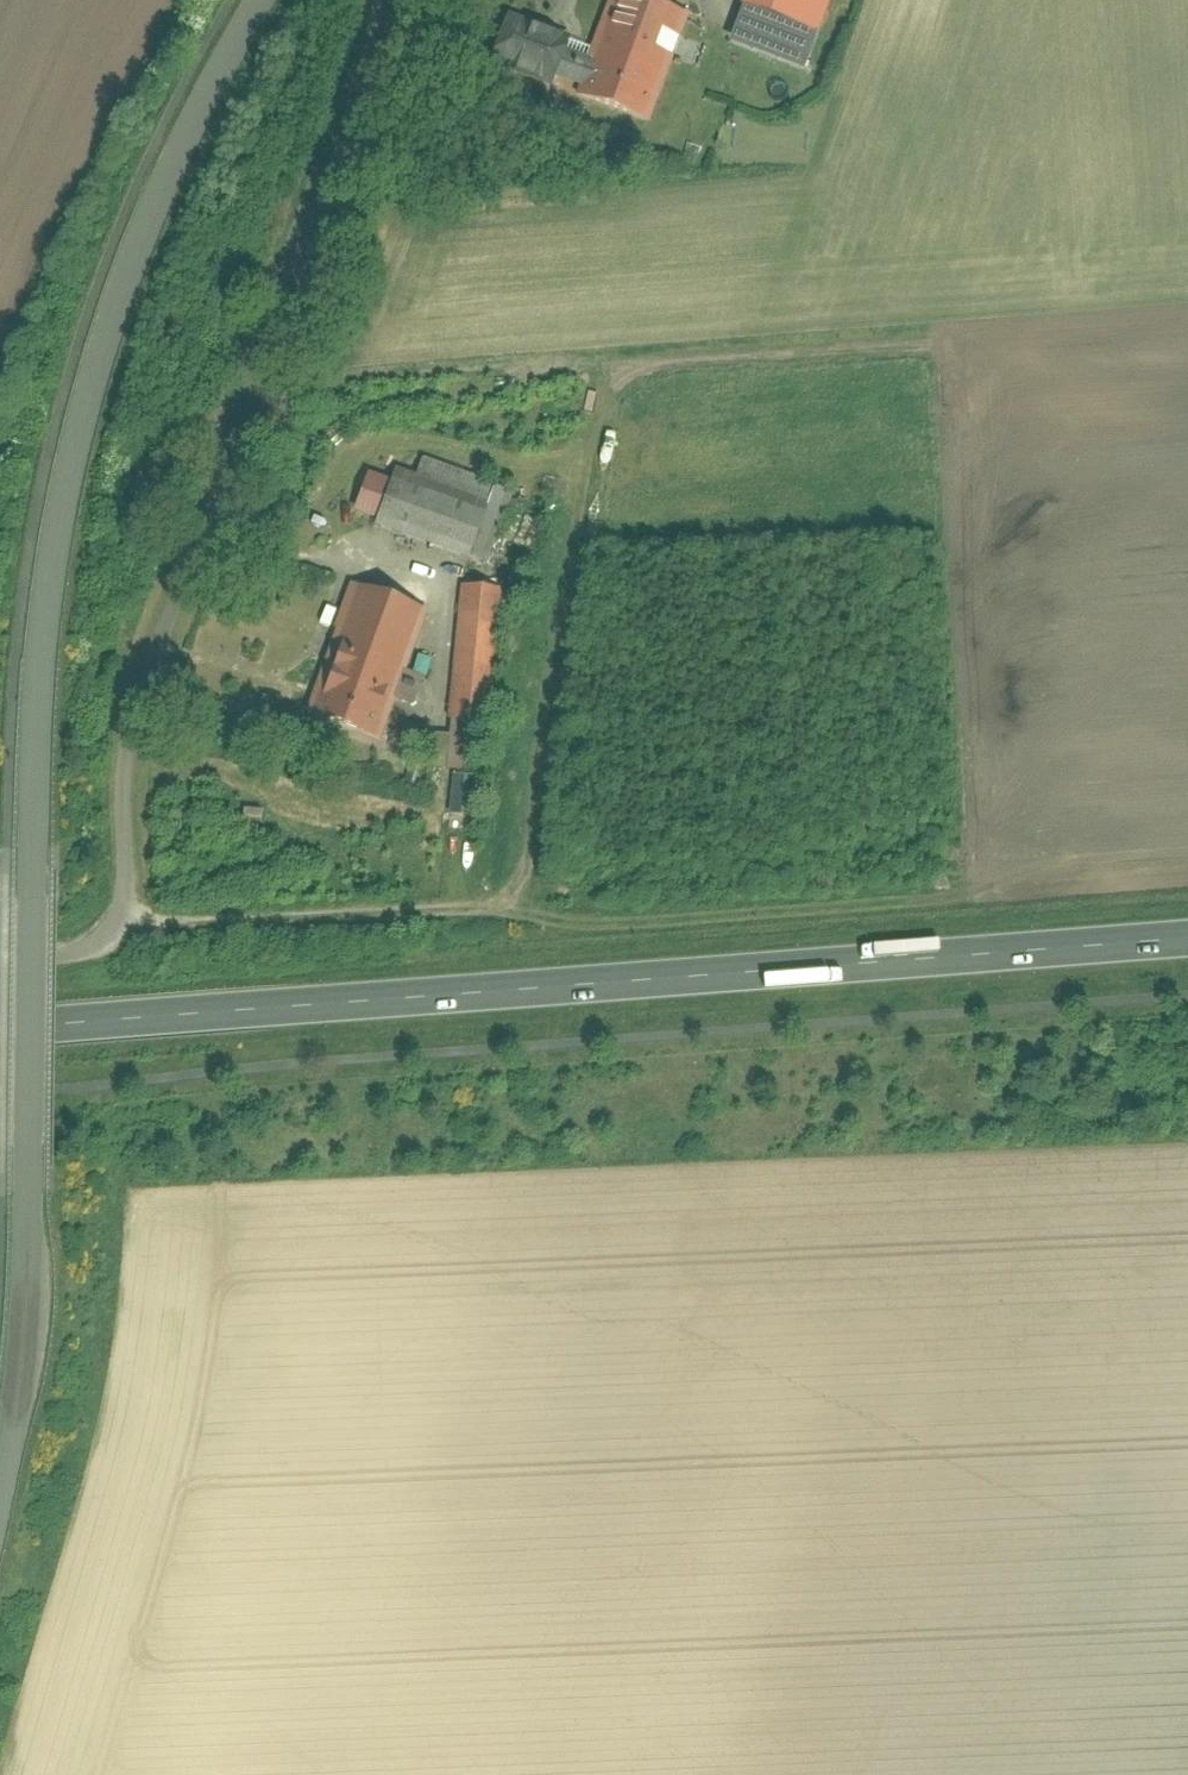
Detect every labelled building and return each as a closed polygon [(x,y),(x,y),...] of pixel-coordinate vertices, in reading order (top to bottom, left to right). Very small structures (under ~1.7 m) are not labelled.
[(647,0),(607,0),(586,59),(576,87),(573,95),(647,122),(671,55),(678,36),(686,14),(647,0)] [(726,36),(807,64),(828,0),(738,0),(726,36)] [(561,40),(501,18),(485,64),(545,86),(548,77),(558,49),(561,40)] [(678,36),(671,55),(695,64),(702,45),(678,36)] [(548,77),(576,87),(586,59),(558,49),(548,77)] [(372,519),(370,524),(479,563),(506,490),(420,459),(415,474),(392,466),(386,481),(372,519)] [(365,473),(351,511),(372,519),(386,481),(365,473)] [(424,610),(352,582),(300,712),(373,740),(424,610)] [(501,590),(460,587),(448,717),(489,721),(501,590)] [(475,779),(452,777),(450,813),(472,815),(475,779)]
